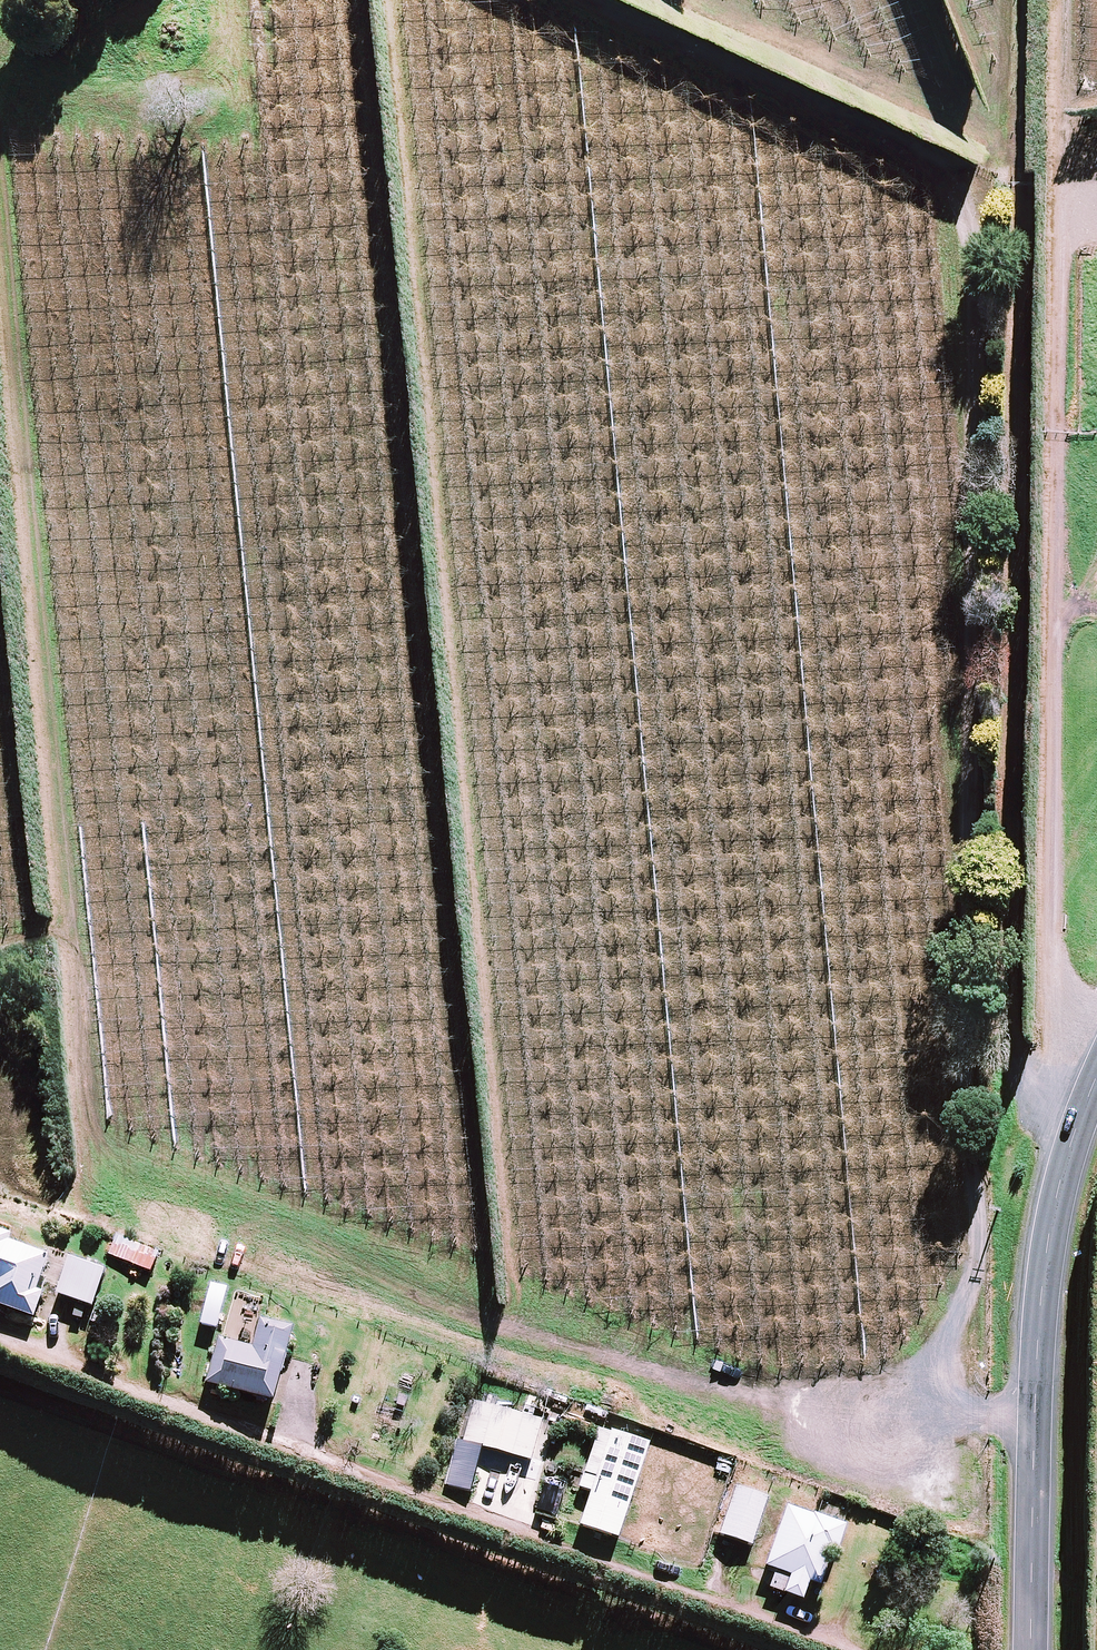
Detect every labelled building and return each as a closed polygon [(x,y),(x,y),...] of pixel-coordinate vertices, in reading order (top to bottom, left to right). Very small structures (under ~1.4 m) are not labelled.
[(0,1238),(0,1311),(34,1323),(43,1298),(36,1296),(49,1261),(10,1247),(12,1242),(0,1238)] [(158,1260),(118,1241),(110,1257),(150,1276),(158,1260)] [(105,1279),(71,1266),(58,1300),(92,1313),(105,1279)] [(294,1335),(261,1326),(253,1354),(219,1345),(206,1390),(273,1409),(294,1335)] [(543,1424),(474,1404),(462,1445),(531,1465),(543,1424)] [(649,1451),(599,1434),(580,1491),(593,1496),(581,1531),(618,1544),(619,1541),(649,1451)] [(768,1501),(735,1491),(719,1540),(752,1551),(768,1501)] [(846,1533),(788,1512),(767,1574),(776,1577),(790,1582),(785,1598),(784,1600),(804,1606),(810,1589),(821,1593),(832,1560),(836,1562),(846,1533)]
